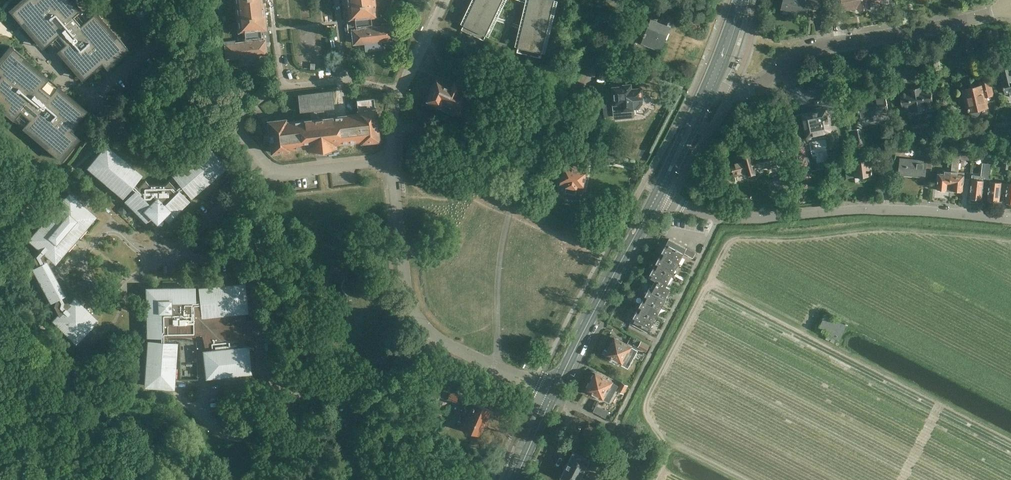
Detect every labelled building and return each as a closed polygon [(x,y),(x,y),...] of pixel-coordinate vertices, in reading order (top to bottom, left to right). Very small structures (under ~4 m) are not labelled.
[(10,12),(21,24),(25,21),(26,23),(25,24),(44,46),(51,40),(84,78),(96,68),(93,64),(98,59),(103,65),(105,67),(127,48),(116,35),(113,39),(111,37),(112,36),(93,13),(86,20),(69,0),(39,0),(24,0),(10,12)] [(264,40),(267,39),(262,0),(235,0),(239,30),(243,30),(245,41),(234,43),(233,41),(225,42),(227,58),(239,56),(240,64),(255,62),(254,54),(266,53),(264,40)] [(350,30),(352,30),(354,43),(365,42),(366,49),(381,47),(380,40),(392,39),(390,23),(381,24),(381,26),(371,27),(370,16),(375,15),(373,0),(346,0),(350,30)] [(493,0),(475,0),(474,3),(496,14),(501,4),(493,0)] [(528,4),(552,10),(555,0),(529,0),(528,4)] [(806,13),(807,6),(822,6),(821,0),(784,0),(782,7),(806,13)] [(844,9),(854,7),(858,6),(859,9),(869,7),(869,5),(874,4),(874,1),(880,0),(842,0),(844,9)] [(496,14),(474,3),(469,13),(491,24),(496,14)] [(552,10),(528,4),(526,15),(550,21),(552,10)] [(491,24),(469,13),(465,23),(468,25),(472,27),(475,28),(479,30),(483,32),(487,34),(491,24)] [(661,39),(664,40),(674,16),(668,13),(664,24),(651,19),(642,42),(657,48),(661,39)] [(550,21),(526,15),(523,25),(547,31),(550,21)] [(547,31),(523,25),(521,36),(545,41),(547,31)] [(545,41),(521,36),(518,47),(522,47),(527,49),(531,50),(535,50),(539,52),(542,52),(545,41)] [(46,144),(47,143),(49,144),(46,148),(58,159),(77,136),(72,132),(66,127),(71,122),(75,125),(82,116),(85,113),(24,61),(23,62),(21,61),(25,57),(12,47),(0,61),(0,75),(4,78),(0,83),(0,105),(46,144)] [(1010,96),(1010,67),(999,70),(1002,80),(1005,93),(1010,92),(1010,96)] [(974,86),(964,89),(967,100),(965,100),(966,106),(968,106),(969,112),(979,110),(979,109),(987,107),(986,102),(987,101),(986,96),(993,95),(989,79),(974,83),(974,86)] [(460,87),(462,82),(456,80),(453,87),(438,81),(430,99),(440,104),(439,107),(454,114),(455,110),(465,115),(473,96),(463,92),(465,89),(460,87)] [(634,107),(639,107),(641,102),(641,97),(642,97),(642,87),(635,88),(635,84),(631,84),(631,83),(624,84),(624,85),(613,86),(615,103),(612,103),(613,109),(623,109),(623,110),(634,109),(634,107)] [(927,111),(936,109),(935,102),(933,102),(931,87),(923,88),(923,86),(915,87),(915,89),(900,92),(903,109),(910,108),(911,112),(924,109),(926,108),(926,109),(927,109),(927,111)] [(378,140),(374,108),(375,108),(373,98),(356,99),(357,110),(358,113),(323,117),(322,108),(332,106),(331,91),(299,95),(301,110),(310,109),(312,119),(287,122),(286,120),(268,122),(268,123),(271,152),(290,150),(290,149),(307,147),(307,151),(335,147),(335,144),(360,141),(360,142),(378,140)] [(889,111),(885,92),(872,95),(872,97),(856,100),(860,118),(889,111)] [(826,109),(803,114),(808,139),(828,135),(831,147),(839,145),(835,125),(830,126),(826,109)] [(162,215),(167,220),(188,200),(180,191),(184,188),(190,196),(225,167),(207,146),(173,175),(180,183),(176,187),(168,180),(164,184),(149,184),(145,180),(138,187),(134,183),(141,175),(106,146),(88,167),(123,196),(130,188),(134,191),(125,200),(146,220),(151,215),(153,217),(160,217),(162,215)] [(931,168),(933,150),(928,149),(927,160),(926,160),(925,161),(900,158),(899,173),(925,176),(925,167),(931,168)] [(952,167),(952,170),(950,190),(954,190),(954,192),(960,192),(960,191),(962,191),(963,184),(964,175),(958,174),(958,171),(959,158),(971,159),(972,154),(972,153),(953,151),(952,160),(952,167)] [(774,164),(771,152),(753,157),(752,154),(742,157),(743,160),(731,163),(734,174),(746,171),(747,174),(757,172),(756,168),(774,164)] [(983,186),(989,187),(989,180),(992,157),(988,156),(987,163),(982,162),(981,169),(983,170),(982,176),(980,176),(979,179),(972,178),(970,196),(971,196),(972,198),(975,199),(977,197),(982,198),(983,186)] [(846,161),(848,177),(862,175),(862,178),(873,177),(871,165),(874,165),(873,158),(853,160),(846,161)] [(577,187),(583,188),(588,167),(557,160),(555,168),(564,170),(561,183),(567,185),(565,192),(575,194),(577,187)] [(546,162),(544,170),(550,172),(552,163),(546,162)] [(945,189),(950,190),(952,170),(945,170),(945,173),(938,173),(937,182),(937,189),(939,189),(938,190),(945,191),(945,189)] [(989,180),(989,187),(987,198),(988,198),(990,200),(993,201),(994,199),(999,200),(1000,191),(1002,192),(1005,192),(1005,189),(1006,189),(1007,184),(1001,183),(1001,182),(991,181),(989,180)] [(55,262),(66,249),(95,216),(69,194),(29,239),(55,262)] [(687,249),(687,248),(669,238),(649,275),(655,279),(651,286),(650,286),(630,323),(647,333),(668,295),(667,295),(671,287),(667,285),(684,253),(693,258),(695,253),(687,249)] [(33,268),(51,301),(62,296),(44,262),(33,268)] [(204,351),(207,377),(250,372),(247,347),(245,347),(245,336),(250,336),(252,334),(251,319),(250,319),(250,320),(245,320),(244,311),(246,311),(244,283),(199,288),(200,299),(195,299),(194,288),(173,288),(162,288),(162,294),(157,294),(153,299),(153,303),(147,303),(147,336),(159,336),(159,341),(148,340),(145,386),(173,387),(176,342),(165,342),(164,336),(195,335),(195,329),(200,329),(206,351),(204,351)] [(97,320),(75,298),(53,320),(75,342),(97,320)] [(828,334),(825,339),(834,343),(836,338),(840,340),(847,324),(825,314),(821,323),(819,323),(817,327),(819,328),(818,329),(828,334)] [(606,354),(622,363),(627,354),(633,357),(637,350),(615,337),(606,354)] [(649,345),(641,341),(638,347),(646,351),(649,345)] [(596,373),(587,389),(603,398),(608,389),(614,392),(618,385),(612,382),(596,373)] [(624,393),(628,385),(622,381),(618,389),(624,393)] [(449,393),(446,399),(454,402),(457,396),(449,393)] [(468,410),(460,428),(478,435),(490,409),(467,399),(463,408),(468,410)] [(561,476),(569,479),(580,479),(590,459),(574,451),(561,476)]
